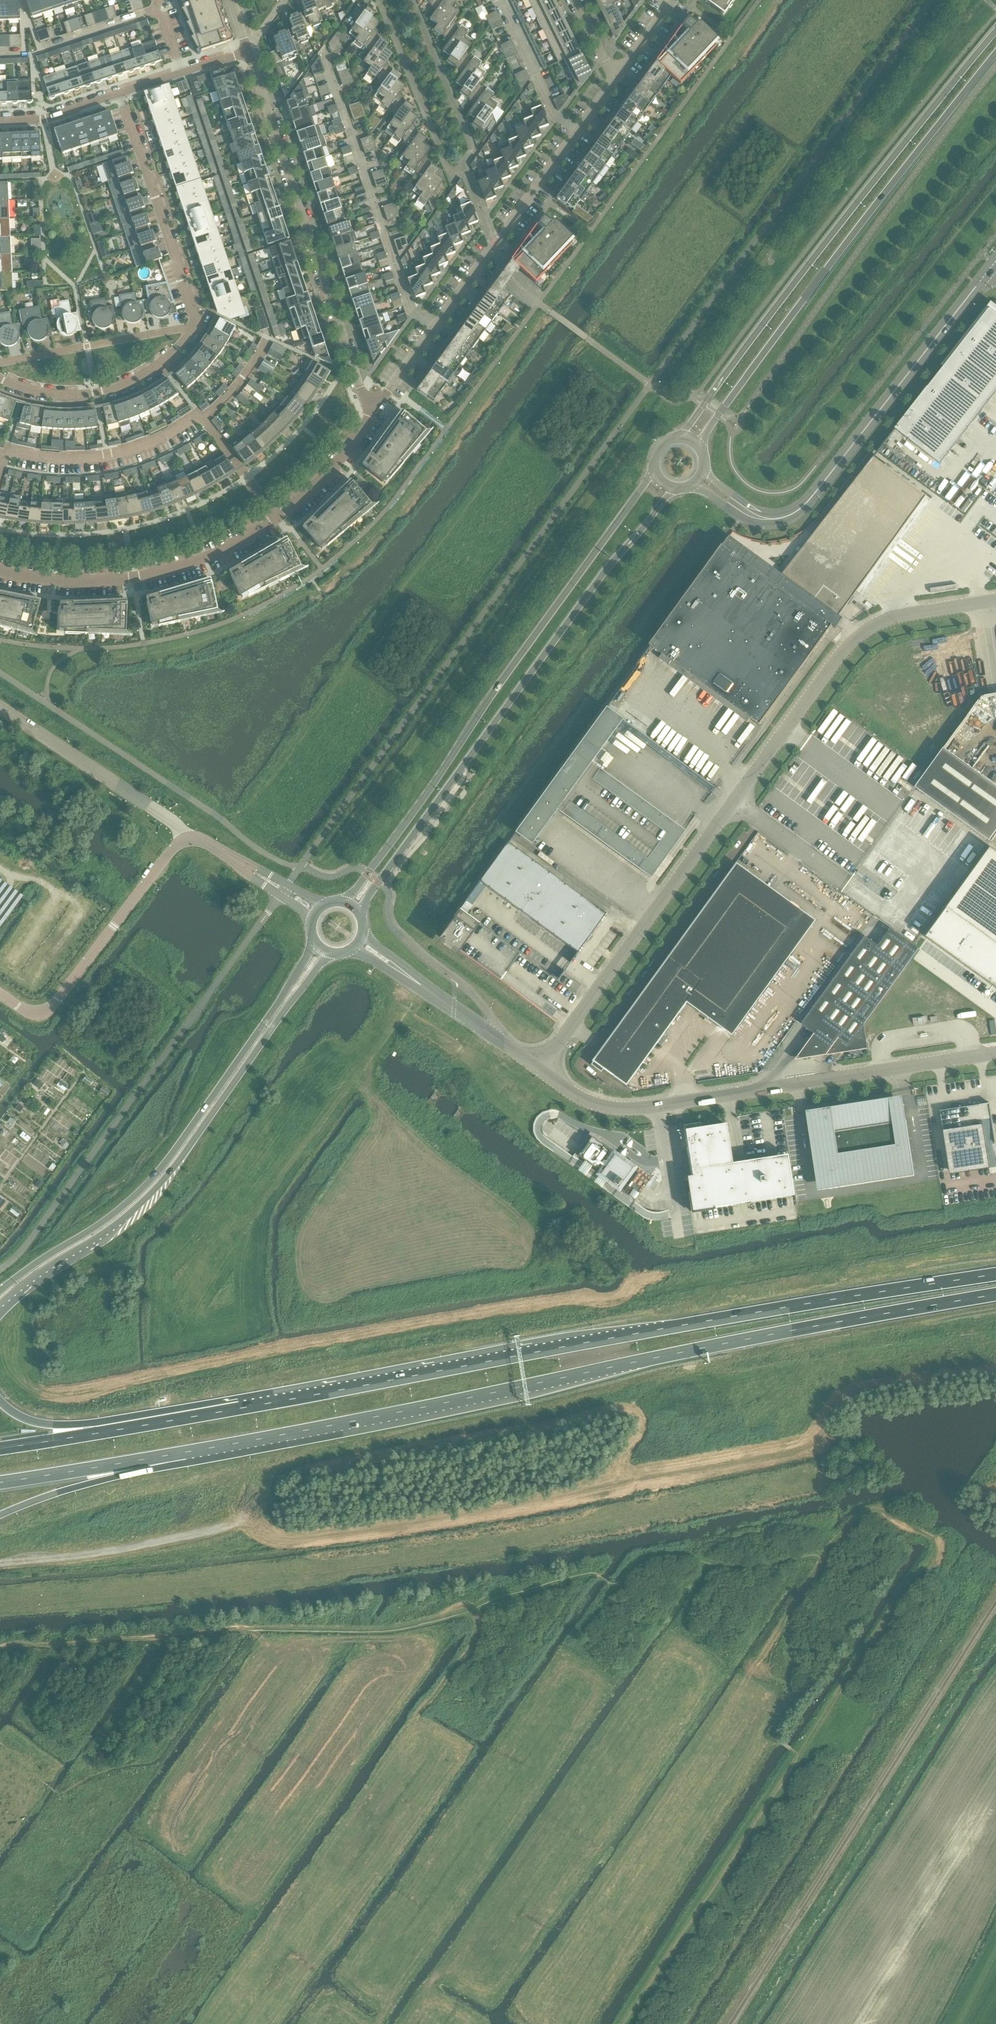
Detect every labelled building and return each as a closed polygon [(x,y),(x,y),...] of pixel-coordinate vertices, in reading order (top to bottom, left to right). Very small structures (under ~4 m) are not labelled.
[(8,21),(7,0),(7,2),(3,2),(1,1),(0,1),(0,21),(8,21)] [(8,21),(20,20),(20,19),(19,1),(19,0),(17,0),(17,2),(14,2),(12,0),(8,0),(7,0),(8,21)] [(37,0),(26,0),(31,16),(31,18),(33,22),(44,18),(42,14),(37,0)] [(42,14),(52,11),(49,0),(37,0),(42,14)] [(52,11),(63,7),(60,0),(49,0),(52,11)] [(63,7),(64,11),(74,8),(73,4),(72,0),(60,0),(63,7)] [(129,1),(133,12),(143,9),(140,0),(132,0),(129,1)] [(198,53),(230,42),(217,0),(177,0),(190,39),(196,51),(197,50),(198,53)] [(300,15),(309,39),(310,39),(305,28),(312,25),(313,28),(320,25),(320,22),(321,22),(322,22),(313,0),(302,0),(303,2),(301,3),(306,15),(301,17),(300,15)] [(322,22),(318,11),(324,8),(325,11),(333,8),(332,5),(334,5),(332,0),(313,0),(322,22)] [(432,9),(438,0),(423,0),(429,4),(429,3),(432,9)] [(434,30),(456,0),(438,0),(432,9),(434,14),(429,20),(437,25),(433,30),(434,30)] [(444,40),(456,24),(454,19),(458,13),(450,7),(456,0),(434,30),(441,36),(442,35),(444,40)] [(536,19),(557,9),(553,0),(547,0),(531,8),(536,19)] [(601,10),(620,1),(620,0),(597,0),(601,10)] [(723,15),(728,8),(728,9),(732,5),(731,4),(734,0),(702,0),(723,15)] [(620,1),(601,10),(606,19),(604,20),(612,38),(614,36),(615,38),(623,27),(612,5),(620,1)] [(352,43),(353,44),(375,12),(367,7),(367,8),(364,2),(361,7),(358,2),(351,13),(355,24),(348,33),(356,39),(352,43)] [(512,4),(517,15),(520,13),(515,2),(512,4)] [(108,8),(98,11),(102,22),(112,19),(108,8)] [(536,19),(541,29),(562,19),(557,9),(536,19)] [(98,11),(88,15),(92,26),(102,22),(98,11)] [(485,17),(488,24),(499,18),(496,11),(485,17)] [(364,45),(366,50),(377,34),(375,29),(379,23),(372,17),(375,13),(375,12),(353,44),(360,49),(364,45)] [(517,15),(522,25),(525,24),(520,13),(517,15)] [(288,32),(287,32),(297,56),(293,45),(300,42),(301,45),(308,42),(307,39),(309,39),(300,15),(299,15),(299,16),(298,16),(297,14),(289,17),(290,19),(289,20),(293,32),(288,34),(288,32)] [(499,18),(488,24),(491,30),(503,25),(499,18)] [(541,29),(547,40),(567,30),(562,19),(541,29)] [(686,20),(646,75),(662,87),(670,76),(679,85),(720,42),(699,22),(696,25),(687,19),(686,20)] [(446,62),(469,31),(461,25),(458,29),(456,24),(444,40),(446,45),(442,51),(450,57),(446,62)] [(522,25),(527,36),(531,35),(525,24),(522,25)] [(51,39),(47,28),(36,32),(40,43),(41,43),(40,43),(51,39)] [(547,40),(552,51),(573,41),(567,30),(547,40)] [(297,56),(287,32),(285,33),(285,31),(277,34),(278,36),(273,38),(278,50),(270,53),(270,52),(269,53),(274,65),(287,59),(288,62),(296,59),(295,56),(296,56),(297,56)] [(455,66),(457,71),(468,56),(466,50),(473,41),(466,36),(469,31),(446,62),(454,67),(455,66)] [(337,32),(328,44),(331,53),(343,49),(337,32)] [(365,75),(388,44),(380,38),(379,39),(377,34),(366,50),(368,55),(363,61),(371,67),(365,75)] [(20,35),(9,36),(10,47),(20,46),(20,47),(21,47),(20,35)] [(527,36),(533,47),(536,45),(531,35),(527,36)] [(0,36),(0,47),(10,47),(9,36),(0,36)] [(154,41),(142,45),(149,65),(150,66),(151,66),(152,66),(153,66),(154,65),(155,65),(155,64),(155,63),(161,61),(154,41)] [(499,46),(502,53),(514,47),(510,41),(499,46)] [(557,62),(568,57),(567,57),(578,52),(573,41),(552,51),(557,62)] [(376,76),(379,81),(390,66),(388,60),(392,54),(385,49),(388,44),(365,75),(373,81),(376,76)] [(142,45),(131,48),(138,69),(139,69),(140,69),(140,70),(141,70),(142,69),(143,69),(144,68),(144,67),(145,67),(149,65),(142,45)] [(533,47),(538,58),(541,56),(536,45),(533,47)] [(514,47),(502,53),(506,60),(517,54),(514,47)] [(131,48),(120,52),(127,73),(128,72),(129,73),(130,73),(131,73),(132,72),(133,72),(133,71),(134,71),(134,70),(138,69),(131,48)] [(120,52),(109,56),(116,76),(117,76),(118,76),(119,77),(120,77),(121,76),(122,76),(122,75),(123,75),(123,74),(127,73),(120,52)] [(567,57),(568,57),(574,70),(570,72),(577,86),(580,83),(581,85),(589,74),(578,52),(567,57)] [(109,56),(98,59),(105,80),(106,80),(107,80),(108,80),(109,80),(110,80),(111,80),(111,79),(112,78),(116,76),(109,56)] [(311,68),(313,75),(324,71),(319,56),(311,68)] [(459,93),(482,62),(474,56),(471,61),(468,56),(457,71),(459,77),(455,83),(462,88),(459,93)] [(541,56),(538,58),(543,69),(547,67),(541,56)] [(98,59),(88,63),(94,83),(95,83),(96,84),(97,84),(98,84),(99,84),(100,83),(101,82),(101,81),(105,80),(98,59)] [(468,98),(470,103),(481,87),(479,82),(486,72),(478,67),(482,62),(459,93),(467,99),(468,98)] [(88,63),(77,66),(84,87),(85,87),(86,87),(86,88),(87,88),(88,87),(89,87),(90,86),(90,85),(94,83),(88,63)] [(77,66),(66,70),(73,91),(74,90),(75,91),(76,91),(77,91),(78,90),(79,90),(79,89),(80,88),(84,87),(77,66)] [(378,106),(401,75),(393,70),(392,71),(390,66),(379,81),(381,87),(374,96),(381,101),(378,106)] [(210,72),(216,91),(238,84),(234,74),(229,75),(226,68),(226,67),(210,72)] [(337,73),(340,80),(351,76),(349,69),(337,73)] [(66,70),(55,73),(62,94),(63,94),(64,94),(65,95),(66,95),(67,94),(68,94),(68,93),(69,93),(69,92),(73,91),(66,70)] [(525,70),(514,75),(521,90),(529,79),(525,70)] [(62,94),(55,73),(43,78),(48,94),(48,95),(48,96),(48,97),(49,98),(49,99),(50,99),(51,99),(52,99),(53,99),(54,99),(54,98),(55,97),(62,94)] [(389,107),(391,113),(403,97),(401,92),(405,86),(397,80),(401,76),(401,75),(378,106),(386,112),(389,107)] [(646,75),(639,84),(656,96),(662,87),(646,75)] [(351,76),(340,80),(342,87),(354,83),(351,76)] [(189,79),(194,95),(201,92),(196,77),(189,79)] [(287,107),(289,113),(308,106),(304,93),(308,92),(303,78),(288,98),(289,101),(286,102),(287,105),(288,104),(289,107),(288,107),(287,107)] [(18,80),(6,81),(7,103),(12,103),(13,104),(14,104),(15,104),(16,104),(17,103),(18,102),(19,102),(18,80)] [(31,80),(18,80),(19,102),(26,102),(27,103),(28,104),(29,104),(30,103),(31,103),(32,103),(32,102),(33,101),(33,100),(33,99),(32,98),(31,97),(31,80)] [(189,90),(186,80),(181,82),(184,91),(189,90)] [(216,91),(220,102),(241,94),(238,84),(216,91)] [(639,84),(633,92),(650,105),(656,96),(639,84)] [(148,107),(149,107),(173,99),(169,86),(163,88),(163,90),(158,92),(157,90),(146,94),(146,96),(145,96),(147,104),(149,104),(150,106),(148,107)] [(472,124),(472,125),(494,93),(487,88),(483,92),(481,87),(470,103),(472,108),(468,114),(475,120),(472,124)] [(633,92),(627,101),(643,113),(650,105),(633,92)] [(494,93),(472,125),(480,130),(480,129),(483,135),(486,130),(488,135),(489,135),(496,124),(492,113),(499,104),(491,98),(495,94),(494,93)] [(220,102),(223,112),(245,105),(241,94),(220,102)] [(564,95),(553,100),(558,112),(559,112),(569,98),(564,95)] [(391,138),(413,107),(406,101),(405,102),(403,97),(391,113),(393,118),(387,127),(394,133),(391,138)] [(152,118),(177,110),(173,99),(149,107),(151,114),(153,114),(154,117),(152,118)] [(627,101),(620,110),(637,122),(643,113),(627,101)] [(349,106),(351,113),(363,109),(360,102),(349,106)] [(189,106),(193,117),(198,115),(194,104),(189,106)] [(223,112),(226,122),(248,115),(245,105),(223,112)] [(291,117),(293,123),(312,117),(308,106),(289,113),(290,115),(291,115),(292,114),(293,117),(291,117)] [(530,111),(532,116),(537,128),(538,128),(538,129),(548,126),(544,114),(546,113),(542,106),(530,111)] [(402,139),(404,144),(415,129),(413,123),(418,117),(410,112),(414,107),(413,107),(391,138),(399,144),(402,139)] [(363,109),(351,113),(353,120),(365,116),(363,109)] [(156,129),(180,121),(177,110),(152,118),(155,125),(156,125),(157,128),(156,129)] [(620,110),(614,118),(631,131),(637,122),(620,110)] [(109,112),(100,115),(108,139),(117,135),(109,112)] [(100,115),(91,118),(99,142),(108,139),(100,115)] [(193,117),(197,128),(201,126),(198,115),(193,117)] [(226,122),(230,132),(251,125),(248,115),(226,122)] [(522,120),(524,126),(525,126),(530,138),(531,140),(536,138),(540,136),(541,136),(538,129),(538,128),(537,128),(532,116),(522,120)] [(294,127),(296,133),(315,127),(312,117),(293,123),(294,125),(295,125),(296,127),(295,127),(294,127)] [(91,118),(82,121),(90,145),(99,142),(91,118)] [(329,126),(328,129),(329,133),(335,132),(334,128),(342,125),(340,118),(331,121),(333,125),(329,126)] [(614,118),(607,127),(624,139),(631,131),(614,118)] [(82,121),(73,124),(81,148),(90,145),(82,121)] [(159,139),(159,140),(184,132),(180,121),(156,129),(158,136),(160,136),(161,139),(159,139)] [(73,124),(64,127),(71,151),(81,148),(73,124)] [(230,132),(233,143),(255,135),(251,125),(230,132)] [(197,128),(200,138),(205,137),(201,126),(197,128)] [(298,138),(299,143),(322,136),(319,126),(315,127),(296,133),(297,136),(298,136),(297,135),(299,135),(299,137),(298,138),(298,137),(298,138)] [(514,130),(517,137),(517,136),(522,148),(523,148),(523,150),(533,146),(534,146),(531,140),(530,138),(525,126),(524,126),(514,130)] [(71,151),(64,127),(54,130),(62,154),(71,151)] [(607,127),(601,136),(618,148),(624,139),(607,127)] [(403,169),(426,138),(418,133),(418,134),(415,129),(404,144),(406,149),(399,159),(407,164),(403,169)] [(163,150),(163,151),(188,143),(184,132),(159,140),(162,147),(164,147),(165,150),(163,150)] [(29,133),(20,134),(21,159),(31,158),(29,133)] [(39,133),(29,133),(31,158),(41,158),(39,133)] [(10,134),(1,135),(2,160),(12,159),(10,134)] [(20,134),(10,134),(12,159),(21,159),(20,134)] [(233,143),(237,153),(258,146),(255,135),(233,143)] [(322,136),(299,143),(300,146),(302,145),(303,148),(301,148),(303,154),(322,147),(326,146),(322,136)] [(360,140),(362,147),(374,143),(371,136),(360,140)] [(507,141),(509,147),(510,147),(515,159),(515,158),(516,160),(525,157),(526,156),(523,150),(523,148),(522,148),(517,136),(517,137),(507,141)] [(601,136),(595,145),(611,157),(618,148),(601,136)] [(200,138),(204,149),(208,148),(205,137),(200,138)] [(415,170),(417,176),(428,160),(426,155),(430,149),(423,143),(426,139),(426,138),(403,169),(411,175),(415,170)] [(166,161),(167,162),(191,153),(188,143),(163,151),(165,158),(167,158),(168,160),(166,161)] [(374,143),(362,147),(364,154),(376,150),(374,143)] [(595,145),(588,154),(605,166),(611,157),(595,145)] [(237,153),(240,163),(262,156),(258,146),(237,153)] [(304,158),(306,164),(325,158),(322,147),(303,154),(304,156),(305,155),(306,158),(305,158),(304,158)] [(499,151),(502,157),(507,169),(508,169),(509,171),(518,167),(519,167),(516,160),(515,158),(515,159),(510,147),(509,147),(499,151)] [(204,149),(207,160),(212,158),(208,148),(204,149)] [(632,150),(628,155),(633,159),(637,154),(632,150)] [(170,172),(195,164),(191,153),(167,162),(169,169),(171,168),(172,171),(170,172)] [(588,154),(582,162),(599,174),(605,166),(588,154)] [(102,164),(107,182),(130,174),(125,157),(124,156),(124,157),(102,164)] [(240,163),(243,173),(265,166),(262,156),(240,163)] [(492,161),(492,162),(494,167),(495,167),(500,179),(501,181),(510,177),(511,177),(509,171),(508,169),(507,169),(502,157),(492,161)] [(212,158),(207,160),(212,173),(216,172),(212,158)] [(308,168),(310,174),(329,168),(325,158),(306,164),(307,166),(308,166),(309,166),(310,168),(308,168)] [(416,201),(439,170),(431,164),(430,165),(428,160),(417,176),(419,181),(412,190),(420,196),(416,201)] [(484,172),(487,178),(488,178),(492,189),(493,189),(494,191),(503,187),(504,187),(501,181),(500,179),(495,167),(494,167),(492,162),(483,166),(485,171),(484,172)] [(582,162),(576,171),(592,183),(599,174),(582,162)] [(195,164),(170,172),(172,179),(174,179),(176,185),(188,181),(187,179),(192,178),(193,180),(199,177),(195,164)] [(243,173),(247,184),(268,176),(265,166),(243,173)] [(311,179),(313,184),(332,178),(329,168),(310,174),(311,177),(311,176),(312,176),(313,178),(312,179),(312,178),(311,179)] [(371,173),(373,180),(385,176),(383,169),(371,173)] [(439,170),(416,201),(424,206),(427,202),(432,213),(440,202),(437,197),(441,192),(439,186),(443,180),(436,175),(439,170)] [(576,171),(569,180),(586,192),(592,183),(576,171)] [(107,182),(113,199),(136,191),(130,174),(107,182)] [(247,184),(250,194),(272,187),(268,176),(247,184)] [(385,176),(373,180),(376,187),(387,184),(385,176)] [(613,177),(609,182),(614,186),(618,181),(613,177)] [(315,189),(317,195),(335,188),(332,178),(313,184),(314,187),(315,187),(316,186),(316,189),(315,189)] [(488,178),(487,178),(477,182),(485,202),(486,202),(486,201),(495,198),(496,197),(494,191),(493,189),(492,189),(488,178)] [(569,180),(563,188),(580,201),(586,192),(569,180)] [(180,202),(180,203),(205,195),(201,181),(194,183),(195,185),(190,187),(189,185),(177,189),(178,191),(177,191),(179,199),(181,199),(182,202),(180,202)] [(8,200),(7,182),(0,182),(0,201),(8,200)] [(250,194),(254,204),(275,197),(272,187),(250,194)] [(318,199),(320,205),(339,199),(335,188),(317,195),(317,197),(318,197),(319,196),(320,199),(319,199),(318,199)] [(580,201),(563,188),(556,198),(557,198),(556,200),(564,206),(566,204),(573,210),(580,201)] [(113,199),(119,216),(142,208),(136,191),(113,199)] [(184,213),(184,214),(209,205),(205,195),(180,203),(183,210),(185,210),(185,212),(184,213)] [(254,204),(257,214),(279,207),(275,197),(254,204)] [(321,209),(323,215),(342,209),(339,199),(320,205),(321,207),(322,207),(323,209),(322,209),(321,209)] [(9,218),(8,200),(0,201),(0,219),(9,218)] [(382,207),(384,214),(396,210),(394,203),(382,207)] [(459,207),(462,213),(467,224),(468,226),(477,222),(478,222),(470,203),(459,207)] [(187,224),(212,216),(209,205),(184,214),(186,221),(188,220),(189,223),(187,224)] [(257,214),(260,225),(282,217),(279,207),(257,214)] [(119,216),(125,233),(147,225),(142,208),(119,216)] [(342,209),(323,215),(324,218),(325,218),(325,217),(326,217),(327,219),(326,220),(325,220),(327,225),(348,219),(345,208),(342,209)] [(396,210),(384,214),(387,221),(399,217),(396,210)] [(452,218),(454,224),(455,224),(459,235),(460,234),(461,236),(470,233),(471,232),(468,226),(467,224),(462,213),(452,218)] [(586,214),(582,219),(586,222),(592,218),(586,214)] [(191,235),(216,227),(212,216),(187,224),(190,231),(192,231),(193,234),(191,235)] [(260,225),(264,235),(285,228),(282,217),(260,225)] [(541,218),(494,283),(503,290),(519,268),(535,283),(575,241),(554,221),(551,224),(543,217),(542,219),(541,218)] [(10,236),(9,218),(0,219),(0,237),(10,236)] [(330,237),(331,239),(353,232),(349,221),(328,228),(330,235),(330,234),(331,234),(332,236),(331,237),(331,236),(330,237)] [(444,228),(447,234),(452,245),(453,247),(462,243),(463,243),(461,236),(460,234),(459,235),(455,224),(454,224),(444,228)] [(125,233),(130,250),(153,242),(147,225),(125,233)] [(195,245),(195,246),(219,238),(216,227),(191,235),(193,242),(195,242),(196,245),(195,245)] [(285,228),(264,235),(267,245),(289,238),(285,228)] [(334,247),(335,249),(354,243),(357,242),(354,232),(353,232),(331,239),(333,245),(334,245),(334,244),(335,244),(336,246),(335,247),(334,247)] [(437,238),(439,244),(440,244),(444,255),(445,255),(446,257),(455,253),(456,253),(453,247),(452,245),(447,234),(437,238)] [(11,254),(10,236),(0,237),(0,255),(11,254)] [(393,240),(399,258),(408,245),(405,236),(393,240)] [(198,256),(198,257),(223,249),(219,238),(195,246),(197,253),(199,253),(200,256),(198,256)] [(268,248),(272,259),(293,252),(290,241),(268,248)] [(153,242),(130,250),(136,267),(159,260),(153,242)] [(337,257),(338,260),(357,253),(354,243),(335,249),(337,255),(338,254),(339,257),(338,257),(337,257)] [(432,255),(432,254),(437,265),(438,267),(447,263),(448,263),(446,257),(445,255),(444,255),(440,244),(439,244),(430,248),(429,248),(432,255)] [(202,267),(202,268),(227,259),(223,249),(198,257),(201,264),(203,264),(204,267),(202,267)] [(99,252),(101,260),(110,257),(108,250),(104,251),(99,252)] [(272,259),(275,269),(297,262),(293,252),(272,259)] [(341,267),(342,270),(361,264),(357,253),(338,260),(340,265),(341,265),(342,264),(342,267),(341,267)] [(12,272),(11,254),(0,255),(0,273),(12,272)] [(422,259),(424,265),(425,265),(429,276),(430,276),(431,277),(440,274),(441,273),(438,267),(437,265),(432,254),(432,255),(422,259)] [(205,278),(206,278),(230,270),(227,259),(202,268),(204,275),(206,275),(207,278),(205,278)] [(275,269),(279,279),(300,272),(297,262),(275,269)] [(344,278),(345,280),(364,274),(361,264),(342,270),(343,276),(344,275),(345,275),(346,277),(345,278),(345,277),(344,278)] [(414,269),(417,275),(422,286),(423,288),(432,284),(433,284),(431,277),(430,276),(429,276),(425,265),(424,265),(414,269)] [(209,289),(234,281),(230,270),(206,278),(208,286),(210,286),(211,288),(209,289)] [(0,273),(0,291),(13,291),(12,272),(0,273)] [(279,279),(282,290),(304,282),(300,272),(279,279)] [(347,288),(348,290),(367,284),(364,274),(345,280),(347,286),(347,285),(348,285),(349,287),(348,288),(347,288)] [(417,275),(406,279),(409,288),(410,287),(415,298),(425,294),(426,294),(423,288),(422,286),(417,275)] [(27,281),(27,289),(42,288),(42,280),(27,281)] [(213,300),(225,296),(227,301),(239,297),(234,281),(209,289),(212,297),(213,296),(214,299),(213,300)] [(282,290),(286,300),(307,293),(304,282),(282,290)] [(149,311),(150,312),(150,313),(148,314),(151,314),(152,315),(152,316),(154,317),(155,318),(156,318),(157,319),(158,319),(160,319),(161,319),(163,319),(165,318),(166,317),(168,316),(168,315),(176,313),(176,311),(167,283),(145,288),(146,289),(147,289),(150,304),(150,305),(149,306),(149,307),(149,308),(149,309),(149,310),(149,311)] [(494,283),(487,292),(504,305),(511,295),(503,290),(494,283)] [(351,298),(352,301),(371,294),(367,284),(348,290),(350,296),(351,296),(352,295),(353,298),(352,298),(351,298)] [(119,320),(123,319),(124,320),(124,321),(125,321),(127,322),(127,323),(129,324),(130,324),(132,324),(134,324),(135,324),(137,323),(139,322),(140,321),(141,320),(140,320),(146,319),(142,300),(136,302),(134,292),(133,293),(133,294),(118,297),(120,297),(122,310),(122,311),(121,312),(121,313),(122,314),(122,315),(122,316),(122,318),(123,318),(118,319),(119,320)] [(487,292),(481,301),(498,313),(504,305),(487,292)] [(286,300),(289,310),(310,303),(307,293),(286,300)] [(354,308),(355,311),(374,305),(371,294),(352,301),(354,306),(355,305),(356,308),(355,308),(354,308)] [(225,296),(213,300),(215,307),(217,307),(218,311),(219,313),(230,318),(239,316),(240,319),(249,316),(246,307),(243,308),(239,297),(227,301),(225,296)] [(92,318),(92,319),(92,320),(92,321),(93,322),(93,323),(93,324),(89,325),(94,325),(95,326),(96,327),(97,328),(98,328),(99,329),(100,329),(101,329),(103,330),(104,330),(105,329),(106,329),(108,328),(109,328),(110,327),(111,326),(111,325),(116,324),(113,306),(112,306),(106,307),(104,298),(104,299),(88,302),(88,303),(90,302),(93,315),(92,316),(92,317),(92,318)] [(62,335),(63,335),(64,336),(65,336),(67,336),(69,336),(70,336),(71,336),(73,335),(73,334),(74,334),(76,332),(75,332),(81,331),(77,312),(77,313),(71,314),(68,301),(58,303),(53,304),(54,309),(53,309),(53,310),(55,309),(57,322),(57,323),(56,324),(56,325),(56,326),(56,327),(57,328),(57,329),(57,330),(58,331),(53,331),(53,332),(58,331),(59,332),(59,333),(60,333),(61,334),(62,335)] [(481,301),(474,310),(491,322),(498,313),(481,301)] [(895,429),(896,430),(941,465),(995,394),(995,306),(991,302),(941,366),(943,368),(895,429)] [(289,310),(292,320),(314,313),(310,303),(289,310)] [(358,319),(359,321),(378,315),(374,305),(355,311),(357,317),(358,316),(359,316),(360,318),(358,319),(358,318),(358,319)] [(46,337),(51,336),(48,317),(47,318),(41,319),(39,306),(38,306),(38,307),(19,311),(19,312),(20,311),(23,324),(27,324),(28,327),(27,328),(27,329),(27,330),(27,331),(27,332),(27,333),(27,334),(28,334),(28,336),(24,337),(24,338),(29,337),(31,339),(32,340),(33,341),(34,341),(35,341),(36,341),(38,342),(39,342),(40,342),(41,341),(42,341),(43,340),(44,340),(45,339),(46,339),(46,338),(46,337)] [(255,312),(261,330),(268,328),(262,309),(255,312)] [(474,310),(468,319),(485,331),(491,322),(474,310)] [(5,346),(5,347),(6,347),(7,347),(9,347),(11,347),(13,346),(15,345),(16,345),(16,344),(17,343),(16,343),(22,342),(18,323),(18,324),(12,325),(9,312),(9,313),(0,314),(0,343),(1,344),(3,346),(4,346),(5,346)] [(292,320),(296,331),(317,323),(314,313),(292,320)] [(361,329),(362,331),(381,325),(386,323),(382,313),(378,315),(359,321),(360,327),(361,327),(361,326),(362,326),(363,328),(362,329),(361,329)] [(214,324),(212,328),(230,338),(233,332),(235,327),(215,317),(211,323),(212,324),(212,323),(214,324)] [(468,319),(462,327),(478,340),(485,331),(468,319)] [(294,348),(301,346),(299,341),(321,334),(317,323),(296,331),(299,341),(287,345),(294,348)] [(364,339),(365,342),(384,335),(381,325),(362,331),(364,337),(366,336),(366,339),(365,339),(364,339)] [(462,327),(455,336),(472,348),(478,340),(462,327)] [(210,332),(207,336),(224,347),(227,342),(230,338),(212,328),(210,332)] [(272,330),(275,338),(280,336),(277,328),(272,330)] [(384,335),(365,342),(366,342),(367,341),(368,344),(367,344),(366,344),(373,366),(374,366),(382,354),(381,354),(381,355),(377,345),(385,343),(386,347),(385,348),(386,349),(399,330),(384,335)] [(499,333),(495,338),(500,342),(504,337),(499,333)] [(299,341),(301,346),(310,343),(315,358),(328,364),(329,364),(330,363),(330,362),(323,341),(321,334),(299,341)] [(204,340),(201,344),(218,356),(221,352),(224,347),(207,336),(204,340)] [(455,336),(449,345),(466,357),(472,348),(455,336)] [(276,354),(274,357),(275,357),(275,358),(280,361),(282,356),(286,349),(273,343),(269,349),(275,352),(274,353),(276,354)] [(198,348),(195,352),(211,365),(214,361),(218,356),(201,344),(198,348)] [(449,345),(442,354),(459,366),(466,357),(449,345)] [(273,356),(274,357),(276,354),(274,353),(275,352),(269,349),(267,354),(272,357),(273,356)] [(192,356),(189,359),(203,373),(207,369),(211,365),(195,352),(192,356)] [(442,354),(436,362),(453,375),(459,366),(442,354)] [(300,368),(306,371),(322,381),(327,372),(328,372),(328,371),(321,367),(322,365),(306,358),(300,368)] [(185,363),(182,366),(195,381),(199,377),(203,373),(189,359),(185,363)] [(436,362),(430,371),(447,383),(453,375),(436,362)] [(263,372),(265,372),(266,370),(265,369),(266,368),(261,365),(258,370),(263,373),(263,372)] [(195,381),(182,366),(178,370),(174,373),(187,389),(192,384),(195,381)] [(475,369),(471,374),(474,377),(480,372),(475,369)] [(306,371),(300,380),(316,391),(316,390),(322,381),(322,382),(322,381),(306,371)] [(430,371),(423,380),(440,392),(447,383),(430,371)] [(163,382),(158,385),(168,401),(173,397),(178,394),(167,379),(163,382)] [(253,387),(254,388),(256,385),(255,384),(255,383),(251,380),(247,384),(252,388),(253,387)] [(300,380),(294,388),(309,400),(315,391),(316,391),(300,380)] [(440,392),(423,380),(417,389),(417,390),(417,389),(418,389),(416,391),(425,397),(426,396),(434,401),(440,392)] [(154,387),(150,390),(159,406),(164,404),(168,401),(158,385),(154,387)] [(256,385),(254,388),(255,388),(254,389),(259,393),(262,388),(258,385),(257,386),(256,385)] [(461,386),(457,391),(462,395),(466,390),(461,386)] [(294,388),(287,397),(302,409),(303,409),(302,409),(309,400),(294,388)] [(145,392),(141,394),(149,412),(154,409),(159,406),(150,390),(145,392)] [(136,396),(132,398),(139,416),(144,414),(149,412),(141,394),(136,396)] [(241,401),(242,402),(244,400),(243,399),(244,398),(239,394),(235,398),(240,402),(241,401)] [(287,397),(280,405),(295,418),(295,417),(302,409),(287,397)] [(127,400),(122,402),(129,420),(134,418),(139,416),(132,398),(127,400)] [(0,413),(0,418),(4,420),(9,422),(16,403),(11,401),(6,399),(0,413)] [(244,400),(242,402),(243,403),(242,404),(246,408),(250,403),(246,399),(245,401),(244,400)] [(113,405),(118,423),(120,428),(125,427),(130,425),(129,420),(122,402),(118,403),(113,405)] [(205,402),(199,407),(202,412),(210,406),(209,407),(205,402)] [(270,410),(273,413),(288,426),(287,426),(295,418),(280,405),(277,402),(270,410)] [(29,407),(24,405),(19,423),(17,422),(16,427),(30,430),(30,426),(34,408),(29,407)] [(112,425),(118,423),(113,405),(108,406),(103,408),(107,426),(112,425)] [(177,413),(178,415),(180,418),(188,413),(190,412),(193,410),(189,405),(186,408),(177,413)] [(228,414),(229,415),(231,413),(230,412),(231,411),(227,407),(223,411),(227,415),(228,414)] [(36,427),(41,428),(44,409),(39,409),(34,408),(30,426),(36,427)] [(47,429),(52,430),(54,410),(49,410),(44,409),(41,428),(47,429)] [(89,410),(84,410),(85,429),(91,429),(97,428),(94,409),(89,410)] [(58,430),(63,430),(64,411),(59,411),(54,410),(52,430),(58,430)] [(79,411),(74,411),(74,430),(80,430),(85,429),(84,410),(79,411)] [(64,411),(63,430),(69,430),(74,430),(74,411),(69,411),(64,411)] [(398,419),(372,455),(370,454),(362,464),(366,468),(368,466),(371,468),(368,471),(382,482),(386,477),(389,479),(389,480),(403,464),(400,461),(426,431),(404,412),(403,413),(404,414),(400,421),(398,419)] [(231,413),(229,415),(230,416),(229,417),(233,421),(237,417),(233,413),(232,414),(231,413)] [(273,413),(266,421),(280,435),(280,434),(279,434),(287,426),(287,427),(288,426),(273,413)] [(180,418),(178,415),(171,420),(173,423),(171,423),(171,424),(180,418)] [(211,421),(219,431),(222,429),(214,419),(211,421)] [(266,421),(258,428),(271,443),(271,442),(279,434),(279,435),(280,435),(266,421)] [(258,428),(250,435),(263,450),(271,442),(271,443),(258,428)] [(247,431),(239,438),(254,457),(262,450),(263,450),(250,435),(247,431)] [(205,433),(199,437),(202,442),(207,439),(204,434),(205,433)] [(202,442),(199,437),(193,441),(194,441),(197,445),(202,442)] [(254,457),(239,438),(230,445),(244,464),(245,465),(245,464),(253,457),(254,458),(254,457)] [(222,452),(212,458),(225,478),(225,477),(234,472),(235,472),(234,471),(235,471),(222,452)] [(651,647),(648,651),(748,723),(751,719),(760,726),(815,651),(833,627),(836,629),(843,619),(840,617),(857,592),(862,595),(858,592),(926,497),(930,500),(931,500),(874,458),(876,455),(875,455),(782,574),(730,537),(682,603),(651,646),(651,647)] [(212,458),(203,463),(205,467),(215,484),(215,483),(224,478),(225,478),(212,458)] [(203,463),(194,468),(196,472),(205,489),(214,483),(215,484),(205,467),(203,463)] [(194,468),(185,473),(186,477),(195,494),(204,489),(205,489),(196,472),(194,468)] [(185,473),(175,477),(177,481),(185,499),(185,498),(194,494),(195,494),(186,477),(185,473)] [(175,477),(165,481),(167,485),(174,503),(184,499),(185,499),(177,481),(175,477)] [(155,485),(157,489),(163,507),(174,503),(167,485),(165,481),(155,485)] [(311,532),(308,535),(319,548),(325,544),(327,546),(327,547),(343,533),(341,530),(371,504),(352,482),(351,483),(352,485),(347,490),(346,489),(314,520),(312,518),(302,527),(307,531),(308,530),(311,532)] [(157,489),(147,492),(152,511),(153,511),(152,510),(163,507),(157,489)] [(6,519),(10,496),(11,495),(0,492),(0,517),(6,518),(6,519)] [(147,492),(136,495),(141,514),(142,514),(141,513),(152,510),(152,511),(147,492)] [(136,495),(126,497),(130,517),(131,517),(130,516),(141,513),(141,514),(136,495)] [(17,521),(20,501),(21,497),(10,496),(6,519),(6,518),(17,520),(17,521)] [(126,497),(116,500),(119,519),(119,518),(130,516),(130,517),(126,497)] [(39,523),(40,523),(41,504),(42,499),(31,498),(31,503),(28,522),(29,522),(40,523),(39,523)] [(73,500),(73,504),(74,524),(74,523),(85,523),(84,504),(84,500),(73,500)] [(116,500),(105,501),(108,521),(108,520),(119,518),(119,519),(116,500)] [(28,522),(31,503),(20,501),(17,521),(17,520),(28,522)] [(105,501),(95,503),(97,522),(108,520),(108,521),(105,501)] [(95,503),(84,504),(85,523),(86,523),(96,522),(97,522),(95,503)] [(51,524),(52,504),(41,504),(40,523),(51,523),(51,524)] [(62,524),(62,505),(52,504),(51,524),(51,523),(62,524)] [(62,505),(62,524),(63,524),(74,523),(74,524),(73,504),(62,505)] [(232,581),(240,596),(246,593),(248,597),(267,588),(265,584),(301,566),(288,540),(286,541),(287,543),(281,547),(280,545),(241,568),(240,565),(229,572),(232,577),(234,576),(235,579),(232,581)] [(151,624),(158,622),(159,626),(158,626),(159,626),(179,622),(178,618),(217,609),(211,581),(210,581),(210,583),(203,586),(202,584),(159,596),(159,594),(146,598),(148,603),(150,602),(151,606),(148,607),(151,624)] [(32,631),(40,603),(39,603),(38,605),(31,603),(31,601),(0,595),(0,622),(32,631)] [(59,612),(59,630),(65,630),(65,634),(86,635),(86,631),(126,632),(127,603),(125,603),(125,605),(118,605),(118,603),(73,605),(73,603),(60,603),(60,609),(62,609),(63,612),(59,612)] [(606,708),(514,834),(515,834),(530,844),(548,819),(556,809),(649,877),(650,878),(653,873),(668,854),(684,831),(599,770),(590,763),(607,739),(621,719),(606,708)] [(915,788),(989,841),(995,832),(995,786),(944,749),(915,788)] [(606,914),(508,843),(479,882),(577,953),(587,940),(592,934),(591,934),(606,914)] [(926,938),(995,989),(995,851),(991,848),(926,938)] [(591,1062),(589,1065),(599,1072),(602,1069),(625,1086),(664,1033),(660,1031),(664,1026),(667,1028),(670,1023),(671,1024),(686,1003),(718,1026),(801,912),(736,865),(736,864),(735,864),(735,863),(591,1061),(591,1062)] [(918,949),(891,929),(878,946),(865,937),(801,1025),(815,1034),(808,1042),(810,1043),(827,1055),(833,1047),(842,1054),(843,1053),(868,1049),(864,1024),(919,949),(918,949)] [(36,1078),(32,1084),(39,1089),(43,1083),(36,1078)] [(106,1097),(110,1092),(102,1087),(99,1092),(106,1097)] [(891,1098),(806,1111),(819,1191),(915,1176),(906,1120),(895,1121),(891,1098)] [(995,1143),(990,1103),(940,1111),(949,1171),(950,1175),(990,1169),(989,1165),(986,1145),(995,1144),(995,1143)] [(20,1113),(24,1108),(18,1104),(15,1109),(20,1113)] [(786,1155),(731,1164),(725,1124),(684,1130),(691,1176),(685,1177),(691,1214),(714,1210),(714,1208),(737,1204),(736,1196),(791,1188),(786,1155)] [(23,1131),(19,1136),(27,1142),(31,1137),(23,1131)] [(617,1158),(618,1156),(591,1137),(577,1156),(586,1162),(585,1164),(588,1166),(589,1165),(600,1173),(599,1175),(624,1192),(638,1173),(617,1158)] [(61,1144),(60,1145),(65,1149),(69,1144),(62,1139),(59,1142),(61,1144)] [(52,1163),(48,1169),(52,1172),(56,1166),(52,1163)] [(38,1180),(35,1187),(39,1189),(43,1183),(38,1180)]
